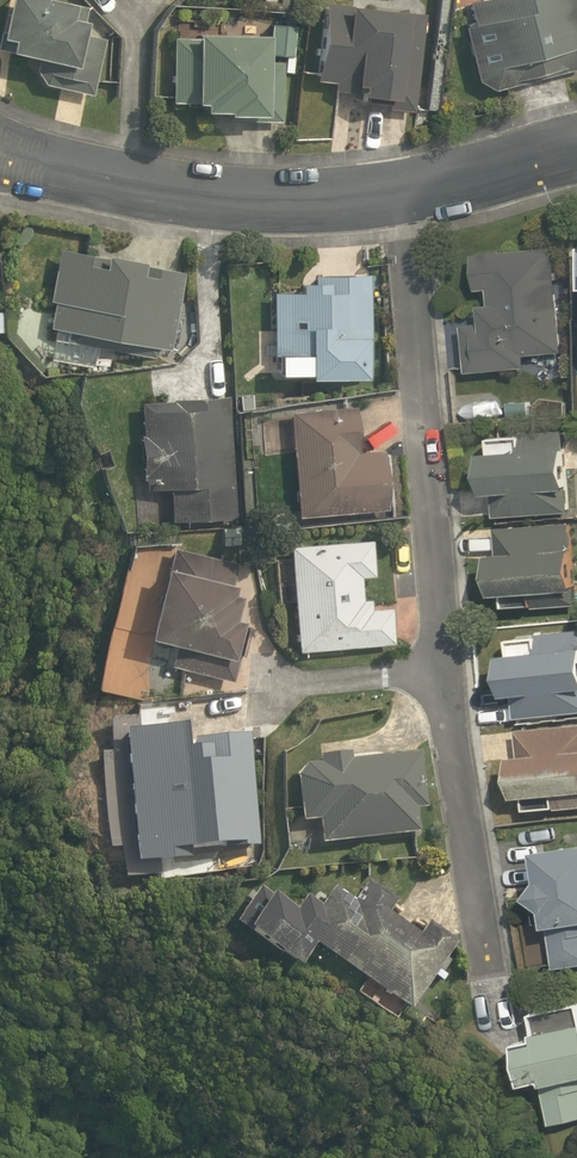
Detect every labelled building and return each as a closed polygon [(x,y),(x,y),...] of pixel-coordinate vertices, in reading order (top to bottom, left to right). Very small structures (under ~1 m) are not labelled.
[(92,94),(106,38),(85,33),(88,19),(85,18),(88,6),(64,0),(11,0),(2,35),(14,38),(11,50),(39,57),(37,69),(46,83),(92,94)] [(470,2),(475,24),(466,26),(479,80),(496,90),(522,83),(525,77),(547,71),(553,74),(576,68),(576,0),(477,0),(470,2)] [(374,106),(416,111),(427,12),(410,11),(411,9),(350,2),(350,4),(327,2),(318,80),(335,82),(334,89),(375,94),(374,106)] [(298,26),(272,23),(269,54),(294,57),(298,26)] [(233,119),(283,120),(284,61),(267,61),(268,33),(199,32),(199,40),(175,39),(173,103),(203,104),(203,110),(227,110),(227,114),(233,114),(233,119)] [(486,322),(467,324),(471,372),(532,366),(531,354),(568,350),(558,245),(477,252),(480,289),(492,288),(494,302),(484,303),(486,322)] [(50,301),(54,302),(49,326),(55,328),(50,357),(95,365),(98,346),(155,357),(157,346),(169,349),(184,271),(143,264),(144,261),(107,254),(106,257),(60,248),(50,301)] [(309,373),(309,378),(367,377),(367,373),(372,373),(371,275),(315,276),(315,281),(302,281),(302,293),(274,293),(274,354),(279,354),(279,373),(309,373)] [(171,484),(173,518),(237,515),(230,395),(173,398),(173,400),(141,402),(143,434),(141,434),(143,473),(146,473),(147,486),(171,484)] [(356,404),(290,409),(299,516),(391,509),(386,450),(360,452),(356,404)] [(499,514),(575,509),(573,481),(576,481),(576,442),(571,442),(570,426),(496,432),(497,447),(492,448),(495,490),(498,489),(499,514)] [(498,550),(501,591),(508,590),(509,606),(538,603),(538,606),(576,603),(576,540),(575,522),(503,528),(505,550),(498,550)] [(372,538),(292,544),(300,648),(395,641),(392,606),(373,607),(372,598),(364,598),(362,575),(375,574),(372,538)] [(149,633),(177,640),(171,665),(232,681),(240,651),(242,652),(250,624),(242,622),(243,617),(233,614),(239,592),(232,590),(239,563),(176,546),(171,563),(168,562),(149,633)] [(514,689),(518,689),(521,717),(576,711),(576,628),(547,631),(548,642),(545,646),(510,649),(514,689)] [(521,728),(522,749),(519,749),(523,792),(530,792),(531,805),(561,802),(561,807),(576,806),(576,723),(521,728)] [(178,750),(151,752),(160,861),(193,858),(192,849),(259,844),(250,733),(196,737),(196,744),(178,746),(178,750)] [(417,808),(428,807),(421,751),(351,759),(350,752),(322,756),(323,760),(309,762),(298,773),(303,818),(321,816),(324,841),(421,831),(417,808)] [(535,893),(539,895),(543,919),(552,919),(559,966),(576,964),(576,840),(544,845),(548,874),(535,893)] [(317,942),(413,1008),(458,940),(430,921),(421,933),(390,913),(397,899),(370,880),(356,899),(336,885),(322,903),(308,895),(297,908),(274,891),(272,893),(262,885),(237,919),(248,929),(249,927),(301,964),(317,942)] [(576,1117),(576,1001),(537,1011),(543,1033),(522,1038),(532,1079),(546,1076),(557,1121),(576,1117)]
